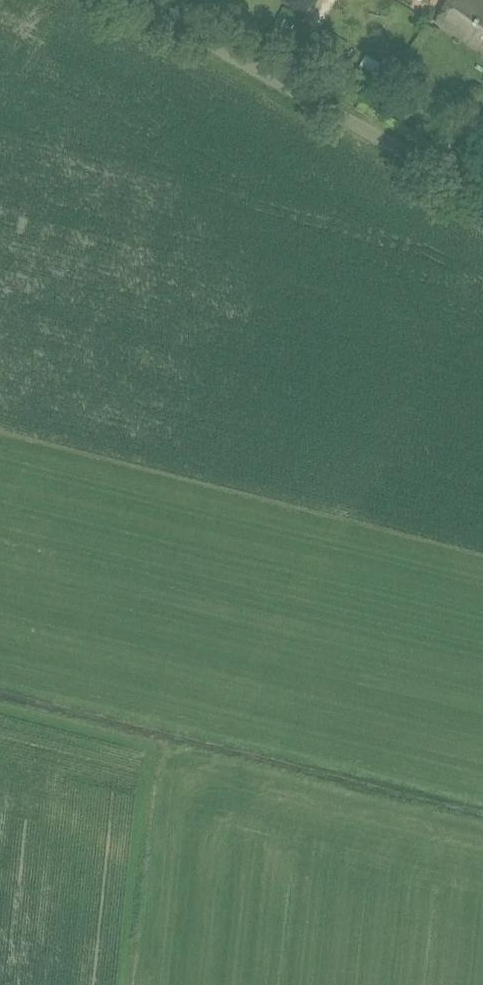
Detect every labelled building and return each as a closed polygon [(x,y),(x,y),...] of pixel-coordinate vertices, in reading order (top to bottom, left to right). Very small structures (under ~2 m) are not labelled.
[(436,21),(482,51),(482,0),(449,0),(436,21)]
